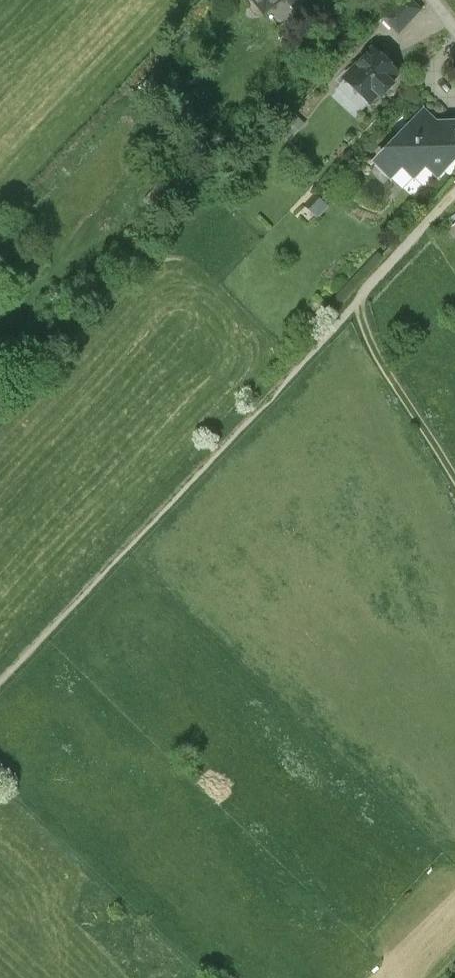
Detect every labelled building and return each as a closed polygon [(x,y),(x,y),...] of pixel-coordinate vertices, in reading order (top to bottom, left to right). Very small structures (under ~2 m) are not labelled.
[(261,14),(278,0),(250,0),(261,14)] [(297,15),(316,0),(284,0),(297,15)] [(407,0),(401,0),(382,20),(399,36),(421,13),(407,0)] [(402,76),(375,50),(343,82),(370,109),(402,76)] [(377,162),(392,176),(402,166),(415,178),(427,166),(449,186),(454,180),(454,122),(435,123),(424,113),(377,162)]
